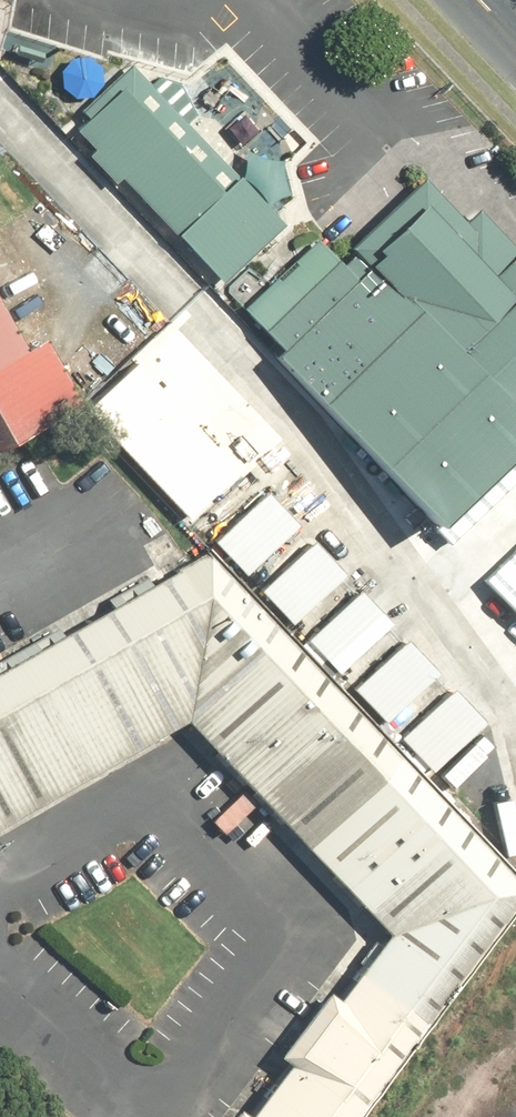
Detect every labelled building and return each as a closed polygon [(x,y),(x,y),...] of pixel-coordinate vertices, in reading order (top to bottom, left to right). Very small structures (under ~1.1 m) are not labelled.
[(60,135),(211,287),(283,216),(132,64),(60,135)] [(418,535),(515,439),(515,268),(428,180),(339,267),(316,244),(222,337),(418,535)] [(7,445),(79,405),(42,338),(23,348),(0,307),(0,432),(7,445)] [(85,414),(178,510),(226,464),(132,368),(85,414)] [(292,531),(260,497),(211,543),(243,577),(292,531)] [(450,573),(515,637),(515,504),(450,573)] [(337,579),(305,545),(257,591),(289,625),(337,579)] [(515,902),(515,878),(201,549),(0,666),(0,821),(168,722),(378,939),(246,1116),(354,1116),(515,902)] [(382,626),(350,593),(301,638),(334,672),(382,626)] [(428,677),(396,643),(347,689),(380,723),(428,677)] [(476,725),(444,691),(395,737),(427,771),(476,725)]
